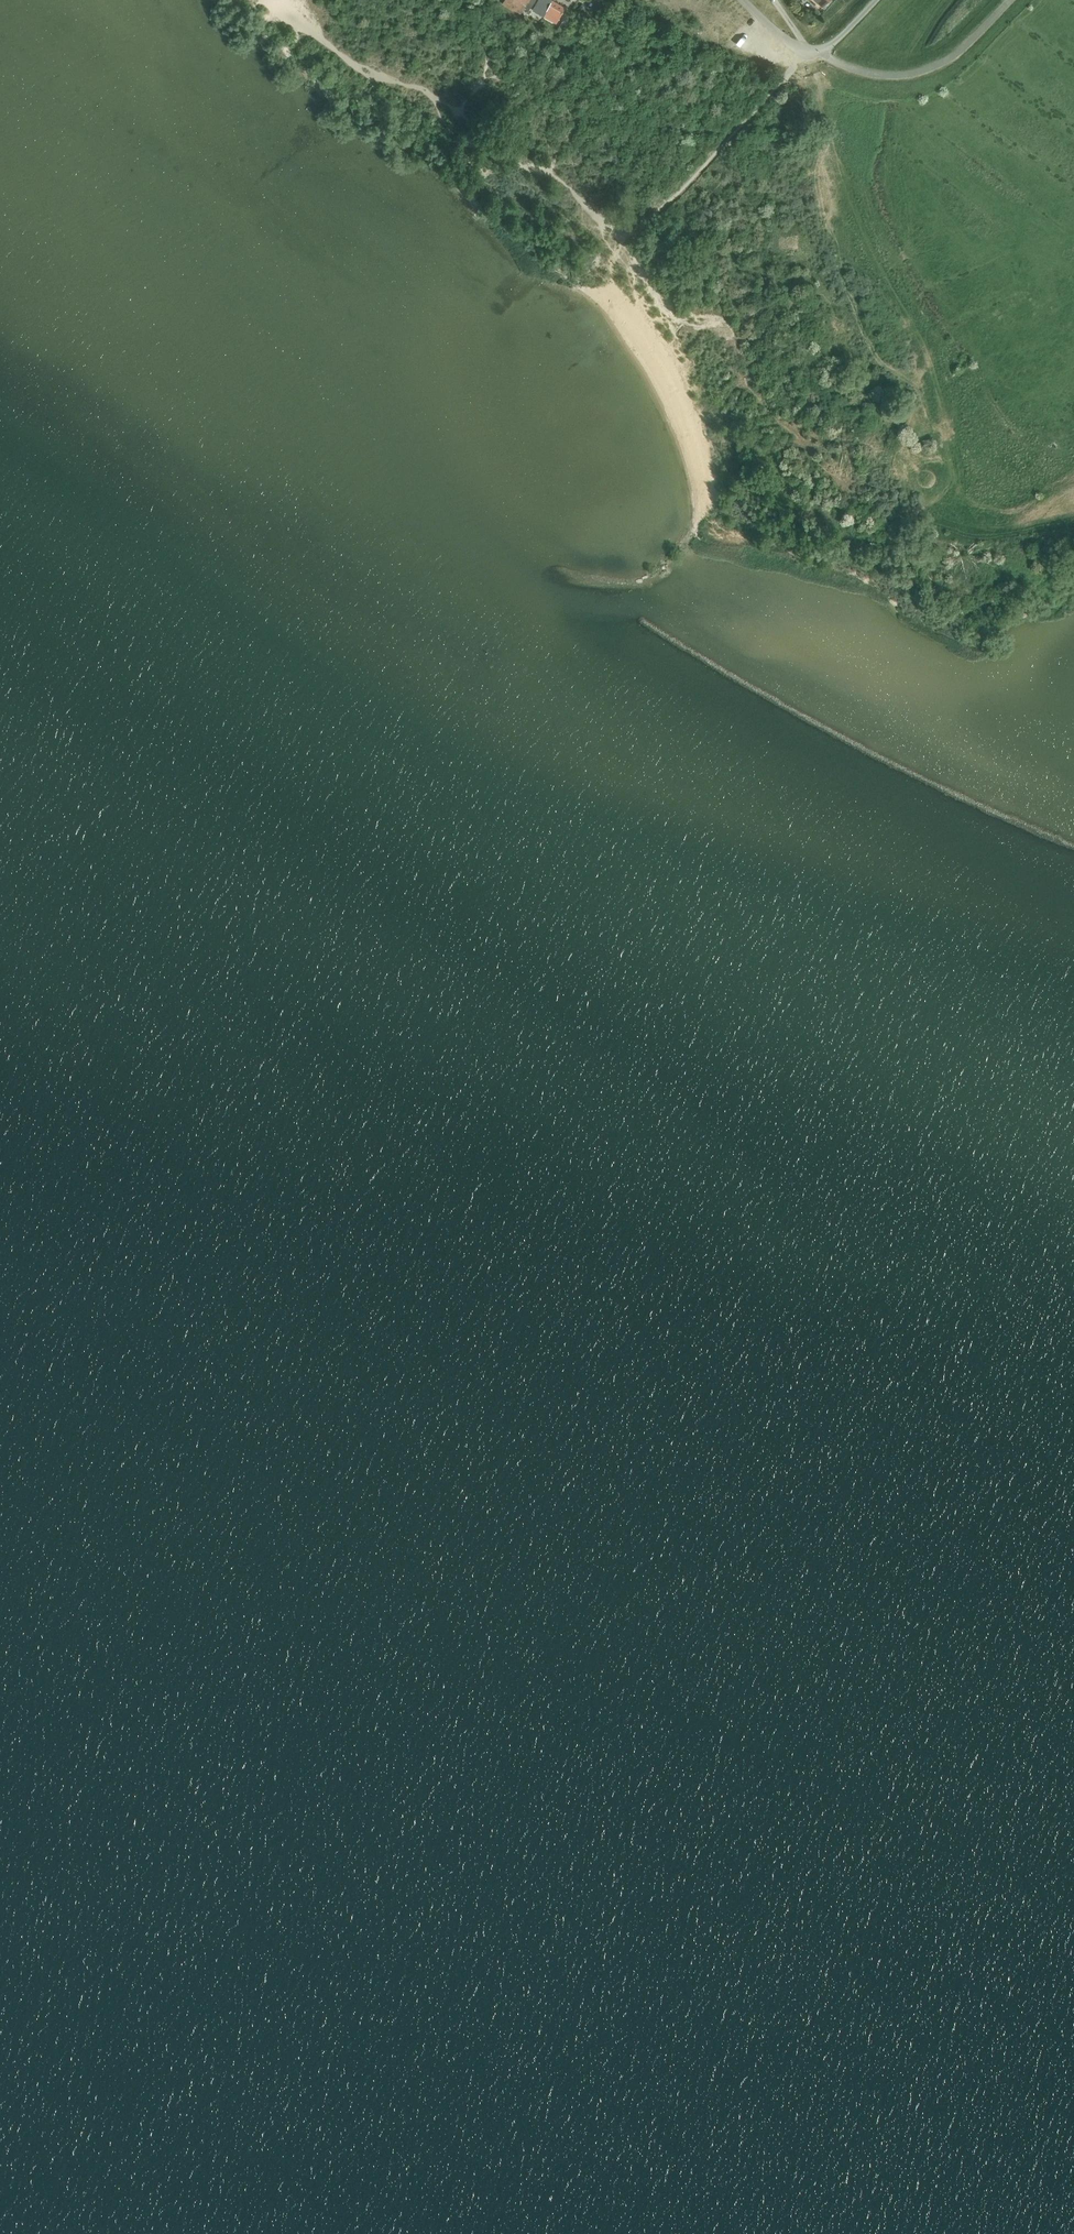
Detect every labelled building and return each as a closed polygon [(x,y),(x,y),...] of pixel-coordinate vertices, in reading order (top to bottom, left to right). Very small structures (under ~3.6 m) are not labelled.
[(504,2),(520,13),(524,7),(529,11),(536,0),(506,0),(504,2)] [(533,10),(544,16),(557,23),(565,8),(552,1),(551,0),(539,0),(533,10)]
